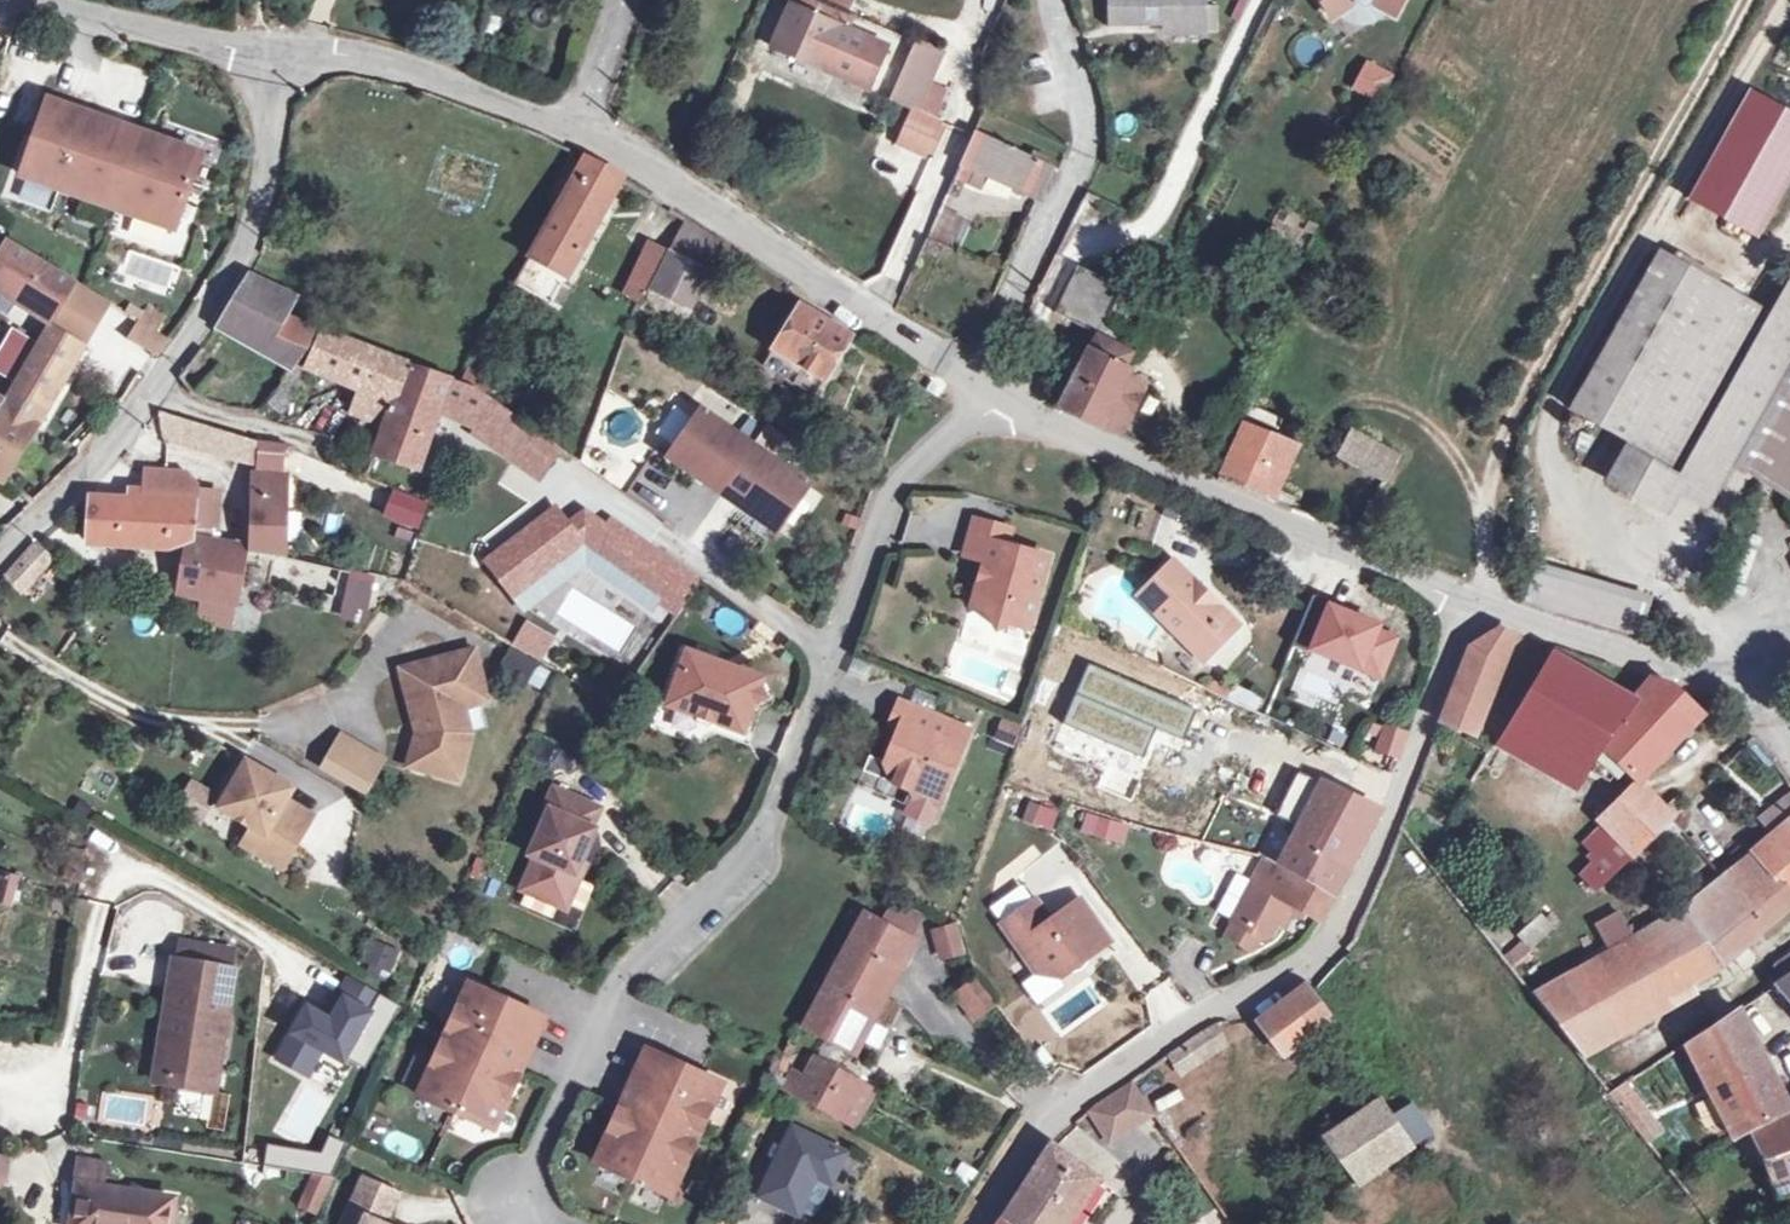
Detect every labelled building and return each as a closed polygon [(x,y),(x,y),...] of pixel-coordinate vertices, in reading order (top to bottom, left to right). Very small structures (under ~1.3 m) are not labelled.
[(818,61),(829,66),(827,69),(877,91),(894,49),(848,29),(852,20),(807,0),(789,0),(769,44),(817,65),(818,61)] [(1204,8),(1204,0),(1107,0),(1107,24),(1173,25),(1173,36),(1197,35),(1197,8),(1204,8)] [(1332,20),(1354,6),(1356,9),(1358,10),(1362,10),(1364,10),(1366,9),(1369,7),(1370,5),(1394,17),(1403,0),(1318,0),(1332,20)] [(898,101),(926,113),(961,32),(925,39),(898,101)] [(1293,52),(1312,65),(1325,45),(1306,32),(1293,52)] [(1397,76),(1380,67),(1369,89),(1386,98),(1397,76)] [(1750,95),(1692,202),(1761,238),(1789,186),(1789,117),(1750,95)] [(53,105),(27,182),(181,235),(208,158),(53,105)] [(973,130),(959,160),(1034,195),(1047,165),(973,130)] [(621,183),(596,168),(588,165),(516,285),(551,305),(568,274),(621,183)] [(956,247),(966,216),(939,207),(928,239),(956,247)] [(682,227),(667,262),(699,280),(719,251),(682,227)] [(11,244),(0,238),(0,262),(11,244)] [(53,308),(67,274),(11,244),(0,262),(0,279),(53,308)] [(130,247),(118,280),(169,298),(181,265),(130,247)] [(719,251),(699,280),(667,262),(665,264),(649,290),(632,309),(630,311),(673,339),(702,291),(713,297),(735,265),(719,251)] [(621,303),(632,309),(649,290),(665,264),(646,252),(627,285),(621,303)] [(1678,487),(1774,315),(1667,256),(1579,413),(1630,442),(1610,477),(1667,507),(1678,487)] [(220,322),(277,344),(289,312),(295,292),(249,270),(220,322)] [(1057,317),(1086,331),(1108,285),(1078,271),(1057,317)] [(49,317),(88,334),(106,296),(67,274),(53,308),(49,317)] [(1108,285),(1086,331),(1099,337),(1084,368),(1077,365),(1072,374),(1080,378),(1064,408),(1103,426),(1105,421),(1117,427),(1125,414),(1133,417),(1142,398),(1134,394),(1140,381),(1127,375),(1130,370),(1124,367),(1136,343),(1104,327),(1122,292),(1108,285)] [(1739,463),(1789,492),(1789,286),(1774,315),(1678,487),(1714,508),(1739,463)] [(130,302),(121,317),(142,329),(151,314),(130,302)] [(112,312),(102,330),(144,353),(156,337),(142,329),(121,317),(112,312)] [(289,312),(277,344),(303,354),(324,322),(289,312)] [(789,314),(759,359),(811,391),(838,347),(789,314)] [(88,334),(49,317),(14,398),(5,418),(16,425),(0,454),(0,479),(13,487),(88,334)] [(387,428),(405,365),(324,322),(306,357),(369,385),(359,419),(387,428)] [(32,336),(9,327),(0,348),(0,372),(15,378),(32,336)] [(405,365),(387,428),(376,463),(417,482),(440,423),(453,389),(405,365)] [(282,375),(267,406),(284,414),(299,383),(282,375)] [(453,389),(440,423),(476,436),(485,408),(473,400),(453,389)] [(14,398),(0,391),(0,454),(16,425),(5,418),(14,398)] [(202,438),(207,426),(171,409),(167,405),(169,424),(202,438)] [(531,439),(485,408),(476,436),(515,462),(531,439)] [(692,420),(659,465),(696,492),(765,541),(797,495),(692,420)] [(223,433),(207,426),(202,438),(244,455),(244,437),(223,433)] [(1221,478),(1265,498),(1289,445),(1246,426),(1221,478)] [(1236,437),(1239,431),(1229,426),(1226,433),(1236,437)] [(1399,460),(1350,431),(1336,456),(1385,484),(1399,460)] [(531,439),(515,462),(540,479),(556,456),(531,439)] [(289,561),(290,482),(282,482),(280,451),(256,451),(259,558),(289,561)] [(83,542),(164,548),(166,507),(187,508),(186,528),(211,529),(214,491),(192,490),(192,484),(181,473),(142,470),(140,491),(124,490),(125,501),(87,498),(83,542)] [(421,529),(430,501),(391,488),(382,517),(421,529)] [(187,508),(166,507),(164,548),(182,543),(183,536),(186,528),(187,508)] [(211,529),(186,528),(183,536),(210,543),(211,529)] [(963,529),(959,544),(994,554),(998,538),(963,529)] [(231,607),(242,551),(210,543),(183,536),(182,543),(179,562),(174,595),(231,607)] [(4,573),(25,591),(50,559),(34,542),(4,573)] [(959,544),(953,564),(973,570),(971,576),(976,578),(972,591),(967,590),(960,617),(975,621),(985,638),(994,632),(1016,638),(1036,566),(994,554),(959,544)] [(595,550),(584,564),(619,591),(631,576),(623,569),(626,565),(600,552),(595,550)] [(619,591),(644,610),(667,579),(649,565),(651,562),(645,558),(639,568),(629,561),(626,565),(623,569),(631,576),(619,591)] [(1208,594),(1200,602),(1185,588),(1193,580),(1168,558),(1132,597),(1200,659),(1235,619),(1208,594)] [(976,578),(971,576),(967,590),(972,591),(976,578)] [(1193,580),(1185,588),(1200,602),(1208,594),(1193,580)] [(372,587),(347,581),(342,601),(368,606),(372,587)] [(1751,590),(1737,586),(1733,598),(1747,602),(1751,590)] [(1364,617),(1324,599),(1302,650),(1321,659),(1323,655),(1390,684),(1406,645),(1387,637),(1389,632),(1362,620),(1364,617)] [(368,606),(342,601),(338,618),(364,624),(368,606)] [(1482,736),(1527,642),(1509,636),(1472,648),(1443,722),(1482,736)] [(495,668),(535,696),(553,672),(513,643),(495,668)] [(455,673),(407,684),(418,732),(412,754),(433,761),(430,772),(458,780),(471,735),(463,706),(486,700),(474,651),(451,657),(455,673)] [(674,708),(699,718),(703,726),(713,730),(721,726),(747,735),(759,706),(761,706),(770,701),(766,691),(765,690),(766,687),(727,673),(724,666),(692,654),(673,707),(674,708)] [(403,669),(407,684),(455,673),(451,657),(403,669)] [(1507,738),(1545,761),(1596,686),(1558,661),(1507,738)] [(1596,686),(1545,761),(1582,783),(1599,755),(1637,708),(1634,706),(1596,686)] [(1599,755),(1638,791),(1712,709),(1709,706),(1649,688),(1634,706),(1637,708),(1599,755)] [(1269,756),(1278,737),(1193,699),(1185,719),(1269,756)] [(899,744),(894,743),(888,760),(887,763),(895,782),(910,789),(919,786),(943,796),(964,745),(953,740),(959,725),(901,702),(892,723),(901,727),(898,734),(902,736),(899,744)] [(699,718),(674,708),(663,734),(706,749),(713,730),(703,726),(699,718)] [(993,738),(1014,746),(1021,725),(999,718),(993,738)] [(959,725),(953,740),(964,745),(970,730),(959,725)] [(1375,725),(1364,753),(1380,760),(1391,731),(1375,725)] [(382,757),(339,738),(325,772),(367,791),(382,757)] [(1310,790),(1327,797),(1340,765),(1298,747),(1283,779),(1298,785),(1301,779),(1313,783),(1310,790)] [(408,766),(430,772),(433,761),(412,754),(408,766)] [(887,763),(888,760),(872,754),(865,771),(895,782),(887,763)] [(244,845),(282,869),(313,818),(286,802),(289,798),(278,791),(283,783),(248,762),(220,808),(254,829),(244,845)] [(1298,785),(1283,779),(1239,877),(1243,878),(1320,899),(1331,875),(1298,858),(1327,797),(1310,790),(1298,785)] [(1298,785),(1310,790),(1313,783),(1301,779),(1298,785)] [(283,783),(278,791),(289,798),(294,789),(283,783)] [(910,789),(915,799),(938,808),(943,796),(919,786),(910,789)] [(213,801),(192,788),(179,809),(201,821),(213,801)] [(1636,792),(1631,788),(1597,827),(1610,841),(1647,803),(1636,792)] [(535,856),(521,888),(564,908),(579,874),(569,870),(573,860),(578,862),(593,829),(589,827),(598,808),(558,791),(529,854),(535,856)] [(1359,810),(1327,797),(1298,858),(1331,875),(1359,810)] [(1056,829),(1060,807),(1025,801),(1021,823),(1056,829)] [(1673,828),(1647,803),(1610,841),(1618,851),(1595,874),(1592,871),(1574,889),(1590,906),(1673,828)] [(1777,845),(1789,833),(1789,809),(1765,832),(1777,845)] [(1091,834),(1113,843),(1118,830),(1096,821),(1091,834)] [(1777,929),(1789,919),(1789,833),(1777,845),(1738,882),(1777,929)] [(569,870),(579,874),(584,864),(578,862),(573,860),(569,870)] [(0,875),(0,902),(7,903),(13,878),(0,875)] [(1320,899),(1243,878),(1222,925),(1208,958),(1231,968),(1238,953),(1248,949),(1273,913),(1306,926),(1320,899)] [(1695,921),(1733,967),(1777,929),(1738,882),(1695,921)] [(1054,974),(1105,938),(1075,898),(1045,920),(1030,899),(998,921),(1032,970),(1045,961),(1054,974)] [(890,912),(876,938),(861,930),(798,1041),(839,1064),(858,1032),(879,1044),(893,1020),(871,1008),(902,953),(916,927),(890,912)] [(1733,967),(1695,921),(1537,997),(1591,1061),(1680,1003),(1676,996),(1733,967)] [(928,937),(942,961),(957,952),(944,928),(928,937)] [(174,957),(234,968),(237,952),(177,940),(174,957)] [(365,972),(391,978),(399,946),(373,940),(365,972)] [(234,968),(174,957),(170,982),(179,984),(166,1067),(214,1076),(234,968)] [(326,1064),(365,999),(335,981),(324,1000),(329,1003),(315,1024),(292,1011),(262,1061),(288,1077),(302,1055),(308,1053),(326,1064)] [(179,984),(170,982),(153,1077),(212,1088),(214,1076),(166,1067),(179,984)] [(1781,989),(1789,998),(1789,983),(1781,989)] [(493,1131),(544,1018),(469,984),(417,1096),(493,1131)] [(956,994),(969,1022),(992,1011),(979,984),(956,994)] [(1342,1027),(1313,989),(1264,1027),(1294,1064),(1342,1027)] [(1789,1121),(1789,1083),(1749,1015),(1696,1051),(1749,1141),(1765,1132),(1789,1121)] [(1229,1048),(1218,1031),(1215,1030),(1170,1054),(1185,1075),(1229,1048)] [(647,1051),(595,1163),(671,1199),(723,1087),(647,1051)] [(791,1098),(834,1120),(852,1086),(808,1064),(791,1098)] [(1631,1079),(1610,1091),(1641,1144),(1662,1132),(1631,1079)] [(1095,1114),(1119,1141),(1153,1112),(1132,1082),(1095,1114)] [(852,1086),(834,1120),(851,1128),(868,1094),(852,1086)] [(141,1124),(146,1102),(109,1093),(104,1116),(141,1124)] [(1395,1096),(1393,1097),(1307,1162),(1339,1213),(1434,1147),(1398,1095),(1395,1096)] [(287,1114),(290,1145),(315,1142),(312,1112),(287,1114)] [(1765,1132),(1787,1196),(1789,1195),(1789,1121),(1765,1132)] [(835,1183),(848,1154),(792,1128),(762,1199),(802,1215),(820,1176),(835,1183)] [(384,1148),(418,1160),(424,1142),(391,1130),(384,1148)] [(311,1177),(330,1180),(346,1146),(329,1138),(311,1177)] [(1106,1181),(1055,1151),(1011,1223),(1079,1223),(1106,1181)] [(75,1223),(172,1223),(176,1203),(105,1191),(110,1164),(80,1159),(75,1189),(80,1190),(75,1223)] [(297,1208),(313,1216),(330,1180),(311,1177),(297,1208)] [(344,1223),(388,1223),(400,1199),(363,1182),(344,1223)]
